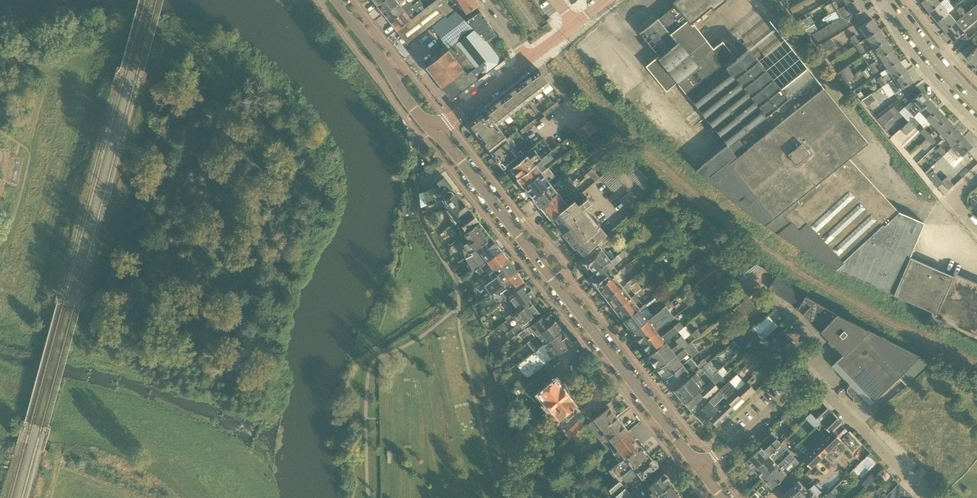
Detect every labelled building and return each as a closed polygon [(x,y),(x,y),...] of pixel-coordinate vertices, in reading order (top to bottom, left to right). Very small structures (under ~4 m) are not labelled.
[(404,0),(385,0),(378,5),(384,14),(398,3),(399,4),(404,0)] [(420,0),(413,0),(409,3),(406,0),(404,0),(399,4),(398,3),(384,14),(390,22),(405,11),(406,12),(420,0)] [(411,19),(408,15),(424,3),(422,0),(420,0),(406,12),(405,11),(390,22),(397,30),(411,19)] [(444,1),(443,0),(436,0),(430,5),(411,19),(397,30),(408,44),(432,26),(450,49),(474,30),(475,30),(464,20),(461,17),(456,12),(444,1)] [(457,3),(462,10),(463,8),(466,13),(461,17),(464,20),(465,20),(479,10),(477,7),(479,5),(476,0),(462,0),(457,3)] [(893,295),(910,257),(924,223),(898,212),(897,211),(882,224),(834,172),(848,158),(868,143),(807,67),(779,89),(748,50),(750,48),(744,41),(738,47),(743,53),(736,59),(731,52),(723,41),(713,49),(706,40),(694,24),(692,25),(690,23),(711,6),(713,9),(724,0),(676,0),(673,2),(676,5),(659,19),(658,18),(640,33),(658,56),(646,67),(666,91),(678,82),(727,144),(696,171),(742,209),(765,225),(777,234),(836,270),(893,295)] [(827,37),(848,25),(844,19),(852,15),(853,16),(866,9),(861,0),(856,0),(847,5),(840,9),(835,12),(824,18),(828,25),(819,31),(812,35),(817,43),(827,37)] [(940,3),(938,0),(923,0),(921,2),(929,12),(940,3)] [(627,1),(618,8),(625,17),(634,10),(627,1)] [(835,12),(840,9),(835,1),(830,3),(835,12)] [(936,22),(948,12),(940,3),(929,12),(936,22)] [(963,30),(976,19),(976,5),(966,13),(962,16),(956,22),(944,31),(952,41),(964,32),(963,30)] [(962,16),(966,13),(960,6),(956,9),(962,16)] [(475,29),(488,42),(497,36),(484,15),(483,16),(479,10),(465,20),(464,20),(475,30),(475,29)] [(944,31),(956,22),(948,12),(936,22),(944,31)] [(639,30),(649,24),(644,16),(634,22),(639,30)] [(866,38),(879,29),(872,19),(859,27),(866,38)] [(488,42),(475,29),(475,30),(474,30),(450,49),(426,67),(451,99),(452,99),(505,59),(504,58),(488,42)] [(873,48),(885,40),(879,29),(866,38),(873,48)] [(855,45),(859,42),(854,35),(850,38),(855,45)] [(823,53),(835,45),(830,38),(819,46),(823,53)] [(876,61),(880,59),(892,50),(885,40),(873,48),(869,51),(876,61)] [(859,42),(855,45),(860,53),(864,50),(859,42)] [(976,65),(976,47),(967,57),(976,66),(976,65)] [(886,69),(899,60),(892,50),(880,59),(886,69)] [(893,79),(906,71),(899,60),(886,69),(889,73),(882,78),(881,76),(877,79),(882,86),(893,79)] [(873,63),(868,66),(873,74),(878,71),(873,63)] [(842,82),(854,77),(849,67),(838,72),(842,82)] [(532,76),(542,89),(550,84),(540,70),(532,76)] [(893,79),(900,90),(913,82),(906,71),(893,79)] [(535,95),(542,89),(532,76),(524,82),(535,95)] [(527,102),(535,95),(524,82),(516,89),(527,102)] [(518,108),(527,102),(516,89),(508,95),(518,108)] [(919,111),(930,100),(922,91),(905,107),(914,116),(919,111)] [(866,107),(875,101),(871,94),(862,100),(866,107)] [(511,114),(518,108),(508,95),(500,100),(511,114)] [(503,120),(511,114),(500,100),(492,107),(503,120)] [(928,120),(939,109),(930,100),(919,111),(928,120)] [(497,125),(503,120),(492,107),(486,112),(486,113),(497,125)] [(936,129),(947,118),(939,109),(928,120),(936,129)] [(882,125),(895,116),(890,110),(877,119),(882,125)] [(502,132),(497,125),(486,113),(483,116),(482,115),(470,124),(476,133),(478,132),(485,140),(483,142),(490,151),(509,136),(510,135),(506,130),(502,132)] [(910,121),(901,129),(906,135),(919,123),(913,117),(909,120),(910,121)] [(944,138),(955,127),(947,118),(936,129),(944,138)] [(597,130),(590,121),(576,132),(583,141),(597,130)] [(953,147),(964,136),(955,127),(944,138),(953,147)] [(926,138),(930,135),(924,128),(920,132),(921,133),(915,140),(919,144),(925,137),(926,138)] [(925,150),(931,144),(932,145),(936,141),(930,135),(926,138),(927,139),(920,145),(925,150)] [(516,145),(509,136),(490,151),(493,155),(493,157),(495,159),(497,159),(497,160),(516,145)] [(964,136),(953,147),(947,152),(956,161),(961,156),(973,146),(964,136)] [(516,145),(497,160),(497,162),(499,165),(501,165),(504,169),(524,154),(516,145)] [(517,178),(545,157),(535,145),(527,151),(529,154),(511,168),(518,178),(517,178)] [(946,153),(940,146),(936,149),(943,156),(946,153)] [(524,187),(525,186),(542,173),(538,169),(541,167),(541,168),(553,159),(549,153),(545,157),(517,178),(524,187)] [(620,167),(629,160),(625,156),(617,163),(620,167)] [(624,171),(625,171),(632,164),(629,160),(620,167),(624,171)] [(632,164),(625,171),(628,174),(636,167),(632,164)] [(632,178),(639,171),(636,167),(628,174),(632,178)] [(534,198),(551,185),(548,182),(555,178),(548,169),(542,173),(525,186),(534,198)] [(600,178),(603,182),(611,175),(608,171),(600,178)] [(635,181),(643,175),(640,171),(639,171),(632,178),(635,181)] [(943,183),(942,182),(933,171),(928,175),(938,187),(943,183)] [(615,179),(611,175),(603,182),(607,186),(615,179)] [(639,185),(640,184),(646,178),(643,175),(635,181),(639,185)] [(448,209),(461,199),(444,177),(436,182),(439,186),(438,187),(423,192),(427,205),(442,200),(443,202),(448,209)] [(540,208),(541,207),(573,181),(569,177),(557,187),(555,189),(551,185),(534,198),(533,199),(540,208)] [(942,182),(943,183),(948,190),(954,185),(948,177),(947,178),(947,179),(942,182)] [(643,188),(651,181),(647,178),(646,178),(640,184),(643,188)] [(607,186),(610,189),(618,182),(615,179),(607,186)] [(577,188),(577,187),(573,181),(541,207),(546,213),(577,188)] [(643,188),(646,192),(654,185),(651,181),(643,188)] [(621,186),(618,182),(610,189),(613,193),(621,186)] [(657,189),(654,185),(646,192),(650,196),(657,189)] [(574,200),(582,194),(577,188),(546,213),(550,219),(551,219),(574,200)] [(620,200),(623,204),(631,197),(628,193),(620,200)] [(623,204),(627,209),(635,201),(631,197),(623,204)] [(591,221),(587,215),(582,209),(591,202),(587,198),(578,205),(574,200),(551,219),(563,233),(562,233),(564,235),(568,240),(575,248),(576,247),(584,256),(592,248),(607,235),(599,226),(597,228),(591,221)] [(455,222),(470,210),(461,199),(448,209),(455,222)] [(639,206),(635,201),(627,209),(631,213),(639,206)] [(463,235),(479,222),(470,210),(455,222),(454,223),(463,235)] [(480,246),(491,237),(479,222),(463,235),(461,236),(461,242),(462,246),(462,249),(466,259),(472,255),(471,253),(476,249),(477,249),(480,246)] [(595,273),(615,257),(610,250),(605,254),(602,249),(606,246),(604,243),(610,238),(607,234),(607,235),(592,248),(593,251),(586,257),(587,259),(583,262),(584,262),(583,263),(583,265),(585,267),(587,268),(588,267),(588,268),(590,266),(595,273)] [(719,244),(713,236),(704,243),(710,251),(719,244)] [(487,261),(501,250),(491,237),(480,246),(484,251),(481,254),(476,258),(482,265),(487,261)] [(494,270),(508,259),(501,250),(487,261),(482,265),(476,270),(480,275),(491,266),(494,270)] [(618,272),(613,265),(627,254),(623,250),(615,257),(595,273),(591,276),(594,279),(592,281),(593,282),(592,283),(595,287),(597,287),(598,288),(618,272)] [(716,250),(710,254),(714,259),(720,255),(716,250)] [(893,295),(932,311),(976,331),(976,287),(910,257),(893,295)] [(503,282),(517,271),(508,259),(494,270),(489,273),(494,279),(485,286),(491,294),(504,284),(503,282)] [(739,268),(747,278),(760,269),(750,260),(739,268)] [(626,284),(621,277),(622,277),(620,274),(622,273),(623,274),(624,274),(628,271),(625,267),(618,272),(598,288),(602,293),(601,295),(604,298),(606,298),(607,299),(626,284)] [(503,300),(525,284),(523,280),(517,271),(503,282),(504,284),(507,288),(501,293),(501,295),(497,298),(500,303),(503,300)] [(635,295),(634,294),(630,288),(630,287),(628,285),(630,284),(631,285),(632,285),(636,282),(633,278),(626,284),(607,299),(611,304),(610,306),(612,309),(614,309),(615,310),(635,295)] [(774,293),(781,282),(776,279),(769,289),(774,293)] [(749,297),(753,294),(743,282),(735,288),(745,300),(745,301),(749,297)] [(780,296),(787,286),(781,282),(774,293),(780,296)] [(514,315),(515,314),(530,302),(529,299),(534,296),(526,284),(525,284),(503,300),(512,312),(514,315)] [(786,300),(792,289),(787,286),(780,296),(786,300)] [(643,306),(643,305),(638,299),(638,298),(637,296),(639,295),(639,296),(641,296),(645,293),(642,289),(634,294),(635,295),(615,310),(619,315),(618,317),(620,320),(623,319),(624,321),(623,321),(624,321),(643,306)] [(791,303),(798,293),(792,289),(786,300),(791,303)] [(796,307),(803,296),(798,293),(791,303),(796,307)] [(651,317),(647,311),(643,314),(642,312),(660,298),(657,295),(643,305),(643,306),(624,321),(627,325),(626,328),(629,332),(632,331),(632,332),(651,317)] [(820,332),(836,315),(805,296),(797,310),(820,332)] [(745,301),(745,300),(733,310),(740,319),(756,307),(749,297),(745,301)] [(516,336),(519,334),(526,328),(524,327),(535,318),(533,316),(538,312),(530,302),(515,314),(521,322),(511,330),(516,336)] [(641,343),(660,328),(656,322),(669,311),(665,306),(651,317),(632,332),(636,336),(635,337),(635,339),(637,342),(639,343),(640,342),(641,343)] [(526,328),(519,334),(522,338),(528,333),(529,334),(531,332),(535,337),(537,336),(537,335),(555,321),(556,321),(555,320),(555,318),(554,316),(553,315),(551,315),(549,316),(546,318),(544,314),(526,328)] [(843,355),(869,331),(836,315),(820,332),(843,355)] [(537,336),(535,337),(527,343),(535,352),(539,349),(563,330),(555,321),(537,335),(537,336)] [(763,340),(775,329),(778,326),(773,321),(758,334),(763,340)] [(649,354),(665,342),(682,329),(678,323),(664,333),(660,328),(641,343),(642,344),(641,345),(641,347),(643,350),(645,351),(646,350),(649,354)] [(735,341),(742,349),(759,334),(753,328),(735,341)] [(695,339),(701,335),(697,329),(691,334),(693,336),(695,339)] [(517,365),(527,378),(528,378),(535,373),(534,372),(558,355),(573,343),(563,330),(539,349),(535,352),(534,353),(517,365)] [(784,347),(792,339),(783,331),(775,338),(775,339),(784,349),(785,348),(784,347)] [(921,357),(869,331),(843,355),(832,366),(851,385),(847,389),(847,392),(851,392),(854,395),(853,395),(853,402),(860,402),(864,399),(870,405),(877,399),(921,357)] [(688,344),(681,335),(680,335),(668,345),(665,342),(649,354),(647,356),(657,369),(690,343),(689,343),(688,344)] [(784,347),(785,348),(788,352),(797,344),(792,339),(784,347)] [(665,378),(687,360),(683,356),(688,353),(686,351),(692,346),(690,343),(657,369),(660,373),(659,375),(661,377),(664,377),(665,378)] [(797,344),(788,352),(792,356),(801,348),(797,344)] [(704,359),(702,360),(696,365),(694,363),(691,365),(687,360),(665,378),(671,386),(670,387),(671,389),(673,389),(707,362),(704,359)] [(707,370),(705,367),(704,366),(708,363),(707,362),(673,389),(684,402),(712,376),(707,370)] [(496,380),(504,374),(499,367),(493,371),(496,380)] [(684,402),(689,408),(715,384),(723,377),(728,372),(723,367),(718,371),(717,371),(712,376),(684,402)] [(540,379),(535,373),(528,378),(527,378),(523,381),(528,388),(540,379)] [(547,409),(567,393),(557,380),(539,394),(547,404),(545,406),(547,409)] [(703,423),(708,418),(738,390),(729,381),(708,401),(695,413),(703,423)] [(735,410),(745,401),(742,398),(752,387),(747,382),(738,390),(708,418),(716,427),(735,410)] [(695,413),(708,401),(705,399),(710,395),(719,388),(715,384),(689,408),(695,413)] [(567,393),(547,409),(550,412),(552,410),(559,419),(564,415),(566,418),(569,418),(573,415),(574,412),(571,409),(577,405),(567,393)] [(811,402),(807,397),(806,397),(797,406),(802,411),(811,402)] [(807,416),(816,407),(811,402),(802,411),(807,416)] [(821,423),(832,412),(822,402),(811,413),(821,423)] [(595,434),(617,417),(609,407),(594,419),(588,424),(592,430),(595,434)] [(832,412),(821,423),(831,433),(832,432),(840,424),(842,423),(838,419),(832,412)] [(610,446),(628,431),(617,417),(595,434),(606,448),(610,446)] [(585,427),(581,422),(569,431),(573,437),(585,427)] [(620,462),(640,446),(628,431),(610,446),(614,452),(613,453),(620,462)] [(841,440),(833,431),(803,460),(811,468),(841,440)] [(848,433),(841,440),(853,452),(861,444),(849,431),(848,433)] [(745,460),(748,463),(754,469),(781,444),(776,439),(772,443),(767,437),(759,445),(760,446),(745,460)] [(763,479),(781,461),(777,457),(786,448),(781,444),(754,469),(763,479)] [(618,482),(650,456),(649,456),(649,453),(647,450),(644,450),(640,446),(620,462),(609,470),(618,482)] [(781,461),(763,479),(772,488),(786,474),(786,473),(789,470),(786,466),(794,458),(790,453),(781,461)] [(616,497),(626,497),(631,495),(623,486),(638,474),(642,479),(658,466),(657,466),(658,465),(657,461),(653,459),(653,460),(650,456),(618,482),(608,489),(616,497)] [(659,495),(672,484),(671,484),(672,483),(668,479),(669,477),(666,474),(664,474),(663,473),(649,485),(653,491),(650,494),(651,495),(648,497),(655,497),(659,495)] [(821,492),(814,484),(807,491),(798,482),(790,490),(789,489),(781,497),(815,497),(821,492)] [(899,484),(898,483),(884,497),(911,497),(912,496),(899,484)] [(681,496),(672,484),(659,495),(661,497),(683,497),(681,496)] [(840,493),(835,488),(824,497),(835,497),(840,493)]
